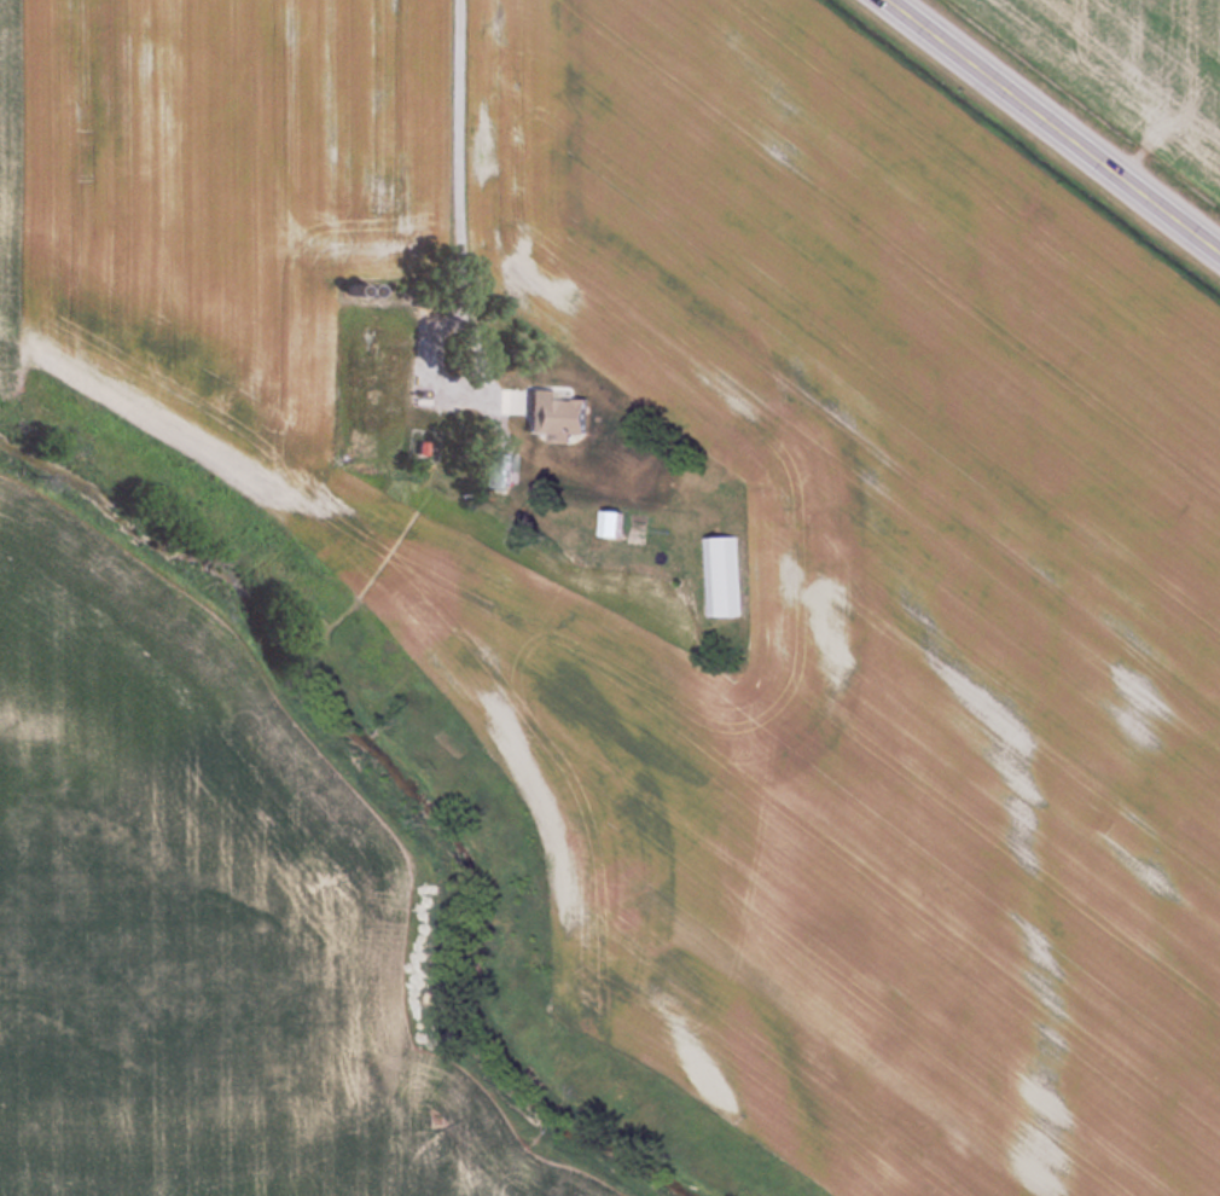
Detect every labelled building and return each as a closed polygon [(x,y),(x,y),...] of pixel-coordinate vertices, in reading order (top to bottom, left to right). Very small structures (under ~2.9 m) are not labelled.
[(514,453),(498,453),(498,486),(514,486),(514,453)] [(626,536),(626,510),(608,510),(608,536),(626,536)]
